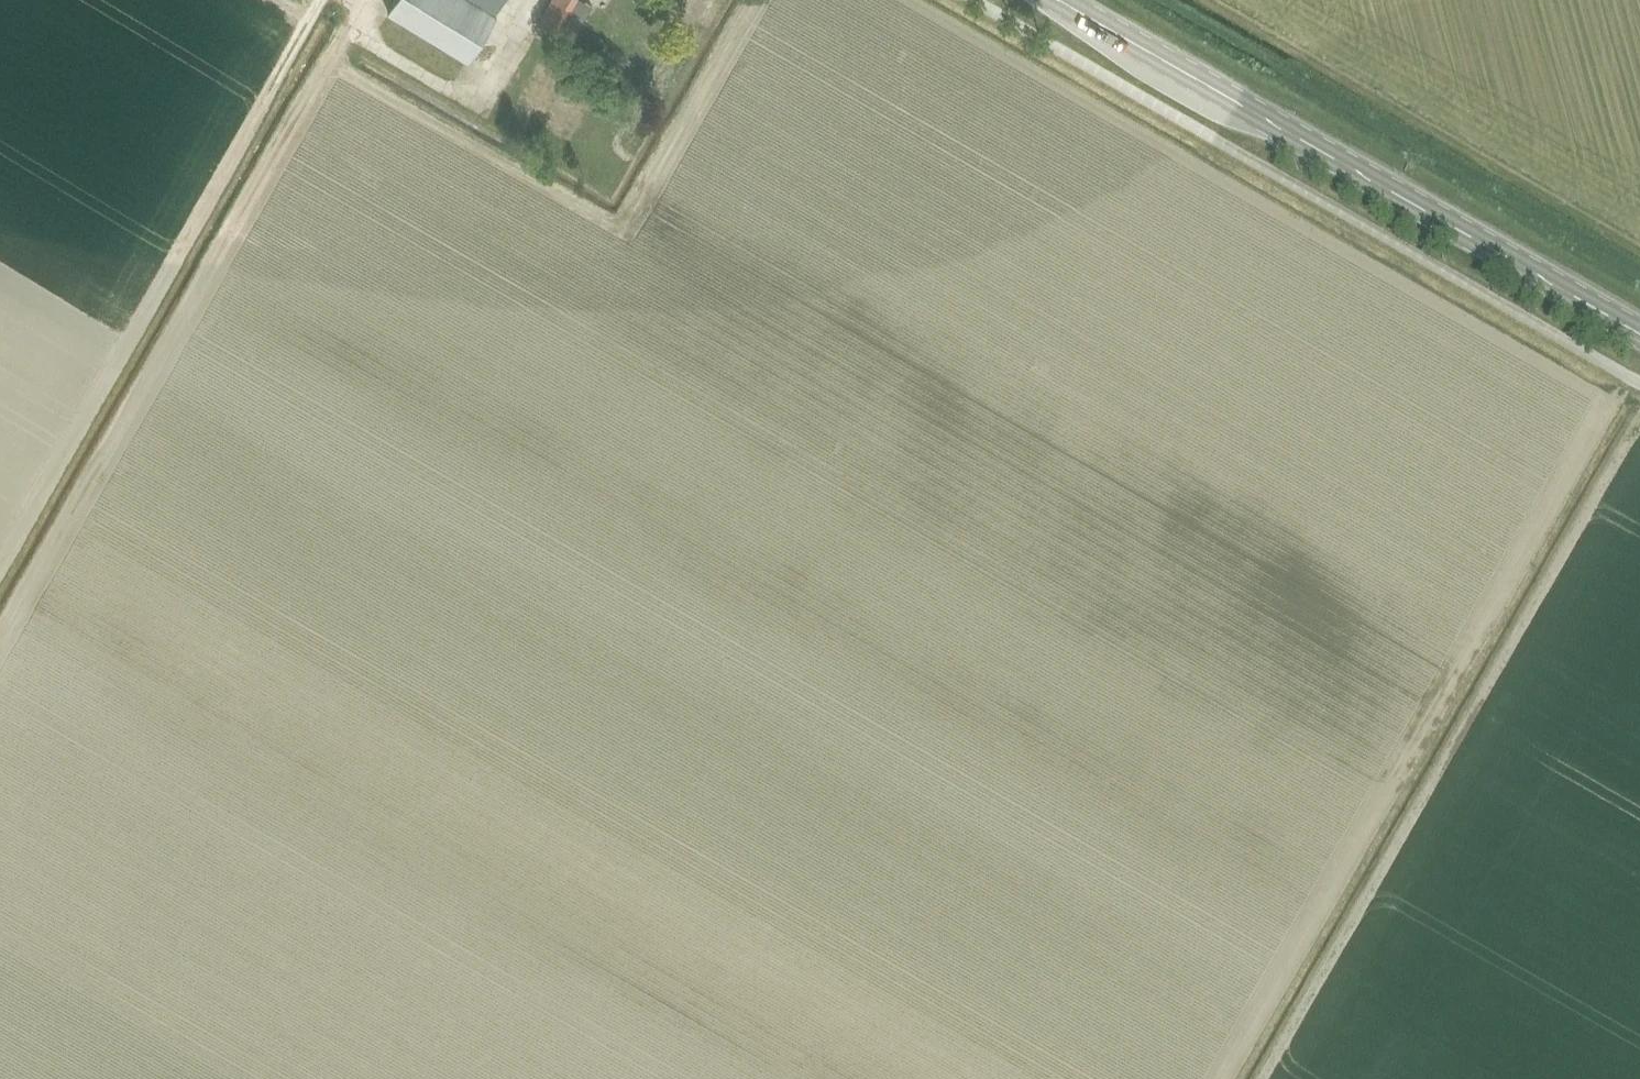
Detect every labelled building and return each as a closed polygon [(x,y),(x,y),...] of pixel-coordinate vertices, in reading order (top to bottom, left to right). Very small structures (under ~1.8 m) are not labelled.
[(388,11),(468,60),(497,14),(474,0),(394,0),(388,11)] [(496,10),(502,0),(480,0),(496,10)] [(576,0),(550,0),(539,18),(558,30),(576,0)]
